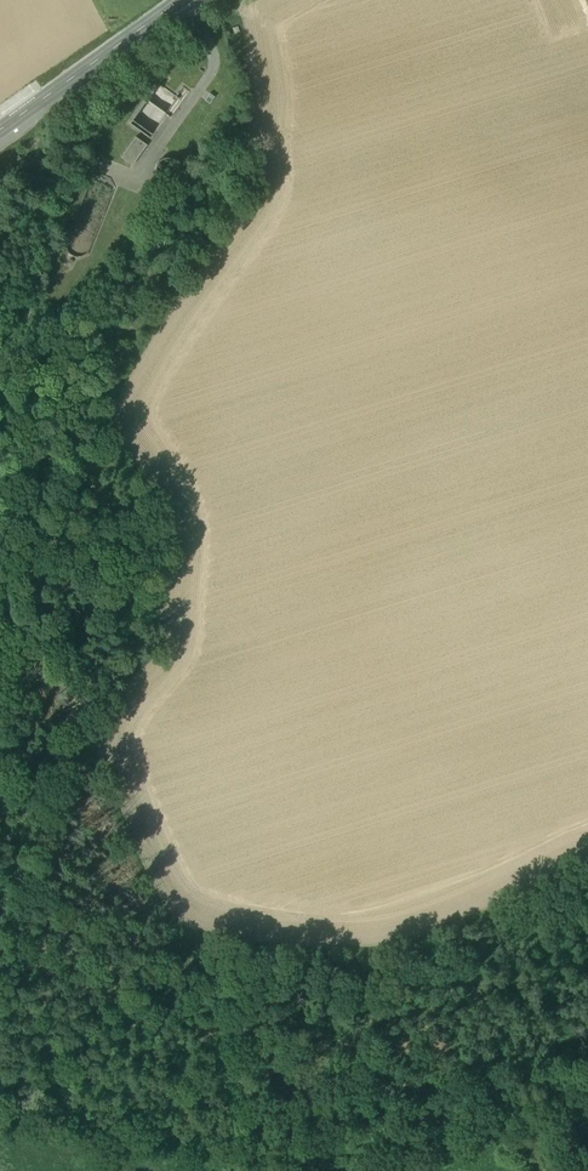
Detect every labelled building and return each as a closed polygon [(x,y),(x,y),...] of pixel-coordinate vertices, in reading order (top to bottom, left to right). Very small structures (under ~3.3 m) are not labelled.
[(215,97),(210,93),(205,100),(210,104),(215,97)] [(136,137),(121,157),(132,166),(147,145),(136,137)]
